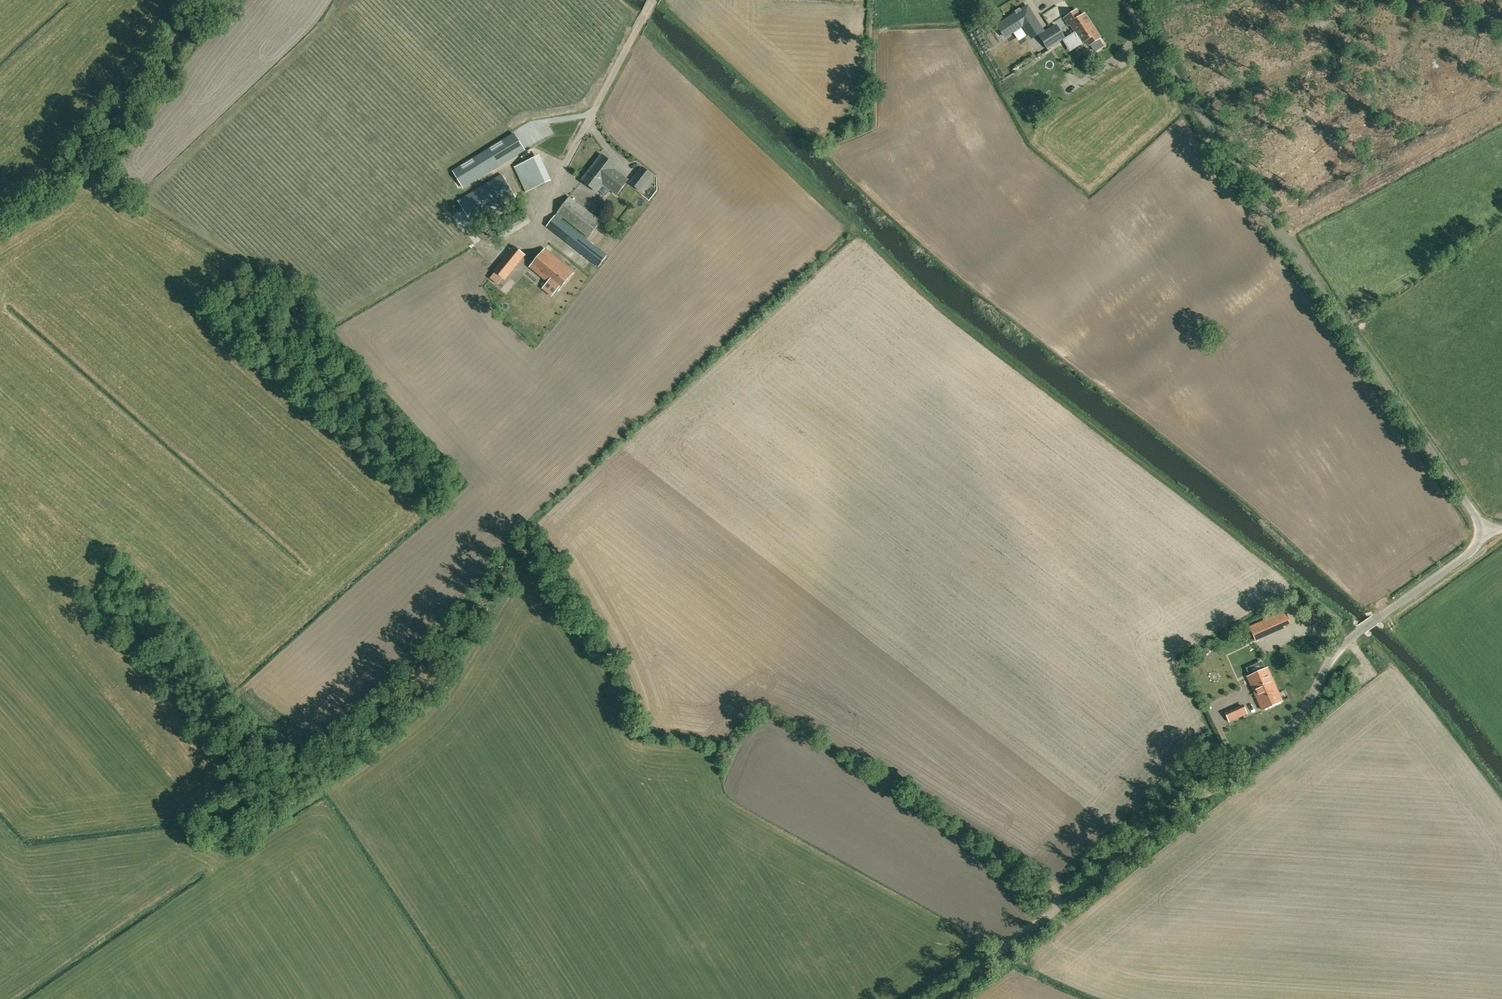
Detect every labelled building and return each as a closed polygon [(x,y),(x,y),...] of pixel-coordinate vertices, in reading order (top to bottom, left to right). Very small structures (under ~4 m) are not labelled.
[(1044,31),(1027,5),(996,25),(1005,38),(1023,27),(1031,39),(1044,31)] [(1075,32),(1090,23),(1084,14),(1080,16),(1076,10),(1064,18),(1069,25),(1070,24),(1075,32)] [(1089,45),(1100,38),(1099,37),(1090,23),(1075,32),(1082,43),(1086,40),(1087,42),(1089,45)] [(1048,49),(1065,38),(1056,25),(1040,35),(1048,49)] [(464,188),(520,154),(513,142),(457,176),(464,188)] [(526,193),(552,180),(540,155),(514,167),(526,193)] [(602,155),(594,165),(611,178),(608,182),(610,183),(607,186),(617,194),(628,180),(614,169),(616,166),(602,155)] [(611,178),(594,165),(582,180),(596,191),(603,183),(607,186),(610,183),(608,182),(611,178)] [(640,191),(652,175),(643,167),(631,183),(640,191)] [(472,224),(492,211),(496,209),(499,215),(507,209),(504,204),(516,197),(515,195),(502,174),(459,201),(472,224)] [(651,185),(645,194),(654,200),(660,191),(651,185)] [(602,221),(570,196),(558,212),(589,237),(602,221)] [(607,256),(555,215),(547,227),(599,267),(607,256)] [(493,271),(503,278),(505,280),(526,255),(514,245),(493,271)] [(574,272),(556,257),(531,267),(559,290),(574,272)] [(1277,613),(1250,626),(1256,640),(1280,629),(1290,625),(1282,608),(1276,610),(1277,613)] [(1262,710),(1282,701),(1268,667),(1247,677),(1262,710)] [(1119,838),(1114,830),(1104,838),(1109,845),(1119,838)]
